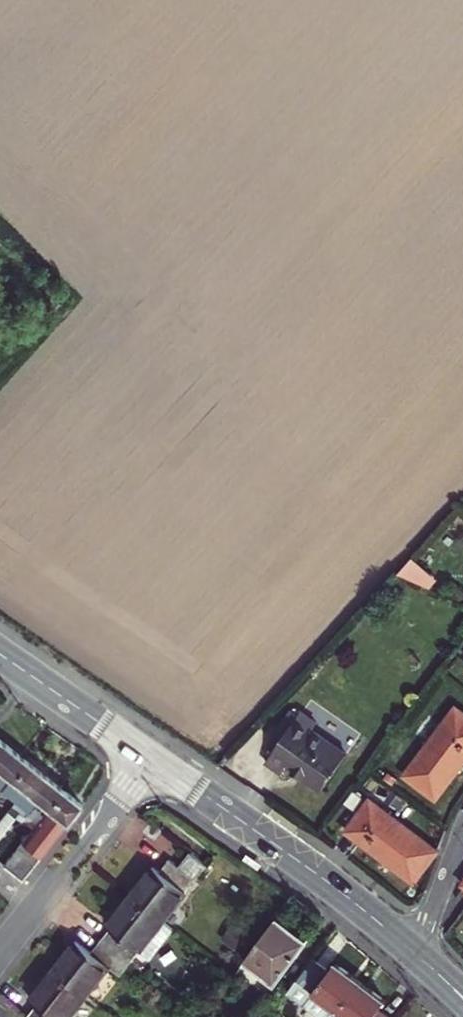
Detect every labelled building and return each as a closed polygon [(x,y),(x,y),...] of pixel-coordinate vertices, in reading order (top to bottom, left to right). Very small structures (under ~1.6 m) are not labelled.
[(462,762),(462,713),(455,707),(403,775),(435,799),(462,762)] [(282,774),(287,766),(296,772),(321,790),(346,754),(311,730),(316,723),(301,712),(265,762),(282,774)] [(28,761),(11,748),(0,739),(0,788),(4,791),(28,761)] [(43,774),(28,761),(4,791),(17,802),(13,806),(19,811),(25,816),(38,799),(50,809),(64,789),(43,774)] [(73,797),(64,789),(50,809),(36,826),(5,866),(22,879),(82,804),(73,797)] [(392,791),(384,801),(399,813),(407,802),(392,791)] [(414,883),(437,851),(369,799),(345,831),(379,856),(414,883)] [(13,806),(0,823),(0,834),(19,811),(13,806)] [(25,816),(19,811),(10,823),(16,827),(25,816)] [(190,852),(178,867),(195,880),(207,865),(190,852)] [(144,878),(130,896),(163,921),(195,880),(178,867),(168,859),(159,871),(153,866),(144,878)] [(174,930),(163,921),(130,896),(113,916),(107,925),(109,927),(100,940),(130,963),(134,958),(140,950),(151,959),(174,930)] [(291,929),(276,918),(264,934),(245,960),(275,983),(307,941),(291,929)] [(121,975),(130,963),(100,940),(90,952),(76,940),(66,952),(53,970),(85,995),(108,966),(121,975)] [(134,958),(130,963),(141,971),(145,966),(134,958)] [(360,982),(346,971),(335,962),(329,970),(314,959),(287,994),(318,1016),(334,1016),(360,982)] [(85,995),(53,970),(37,989),(29,999),(35,1004),(26,1016),(27,1016),(68,1016),(85,995)] [(360,982),(334,1016),(390,1016),(380,1010),(386,1001),(372,991),(360,982)]
